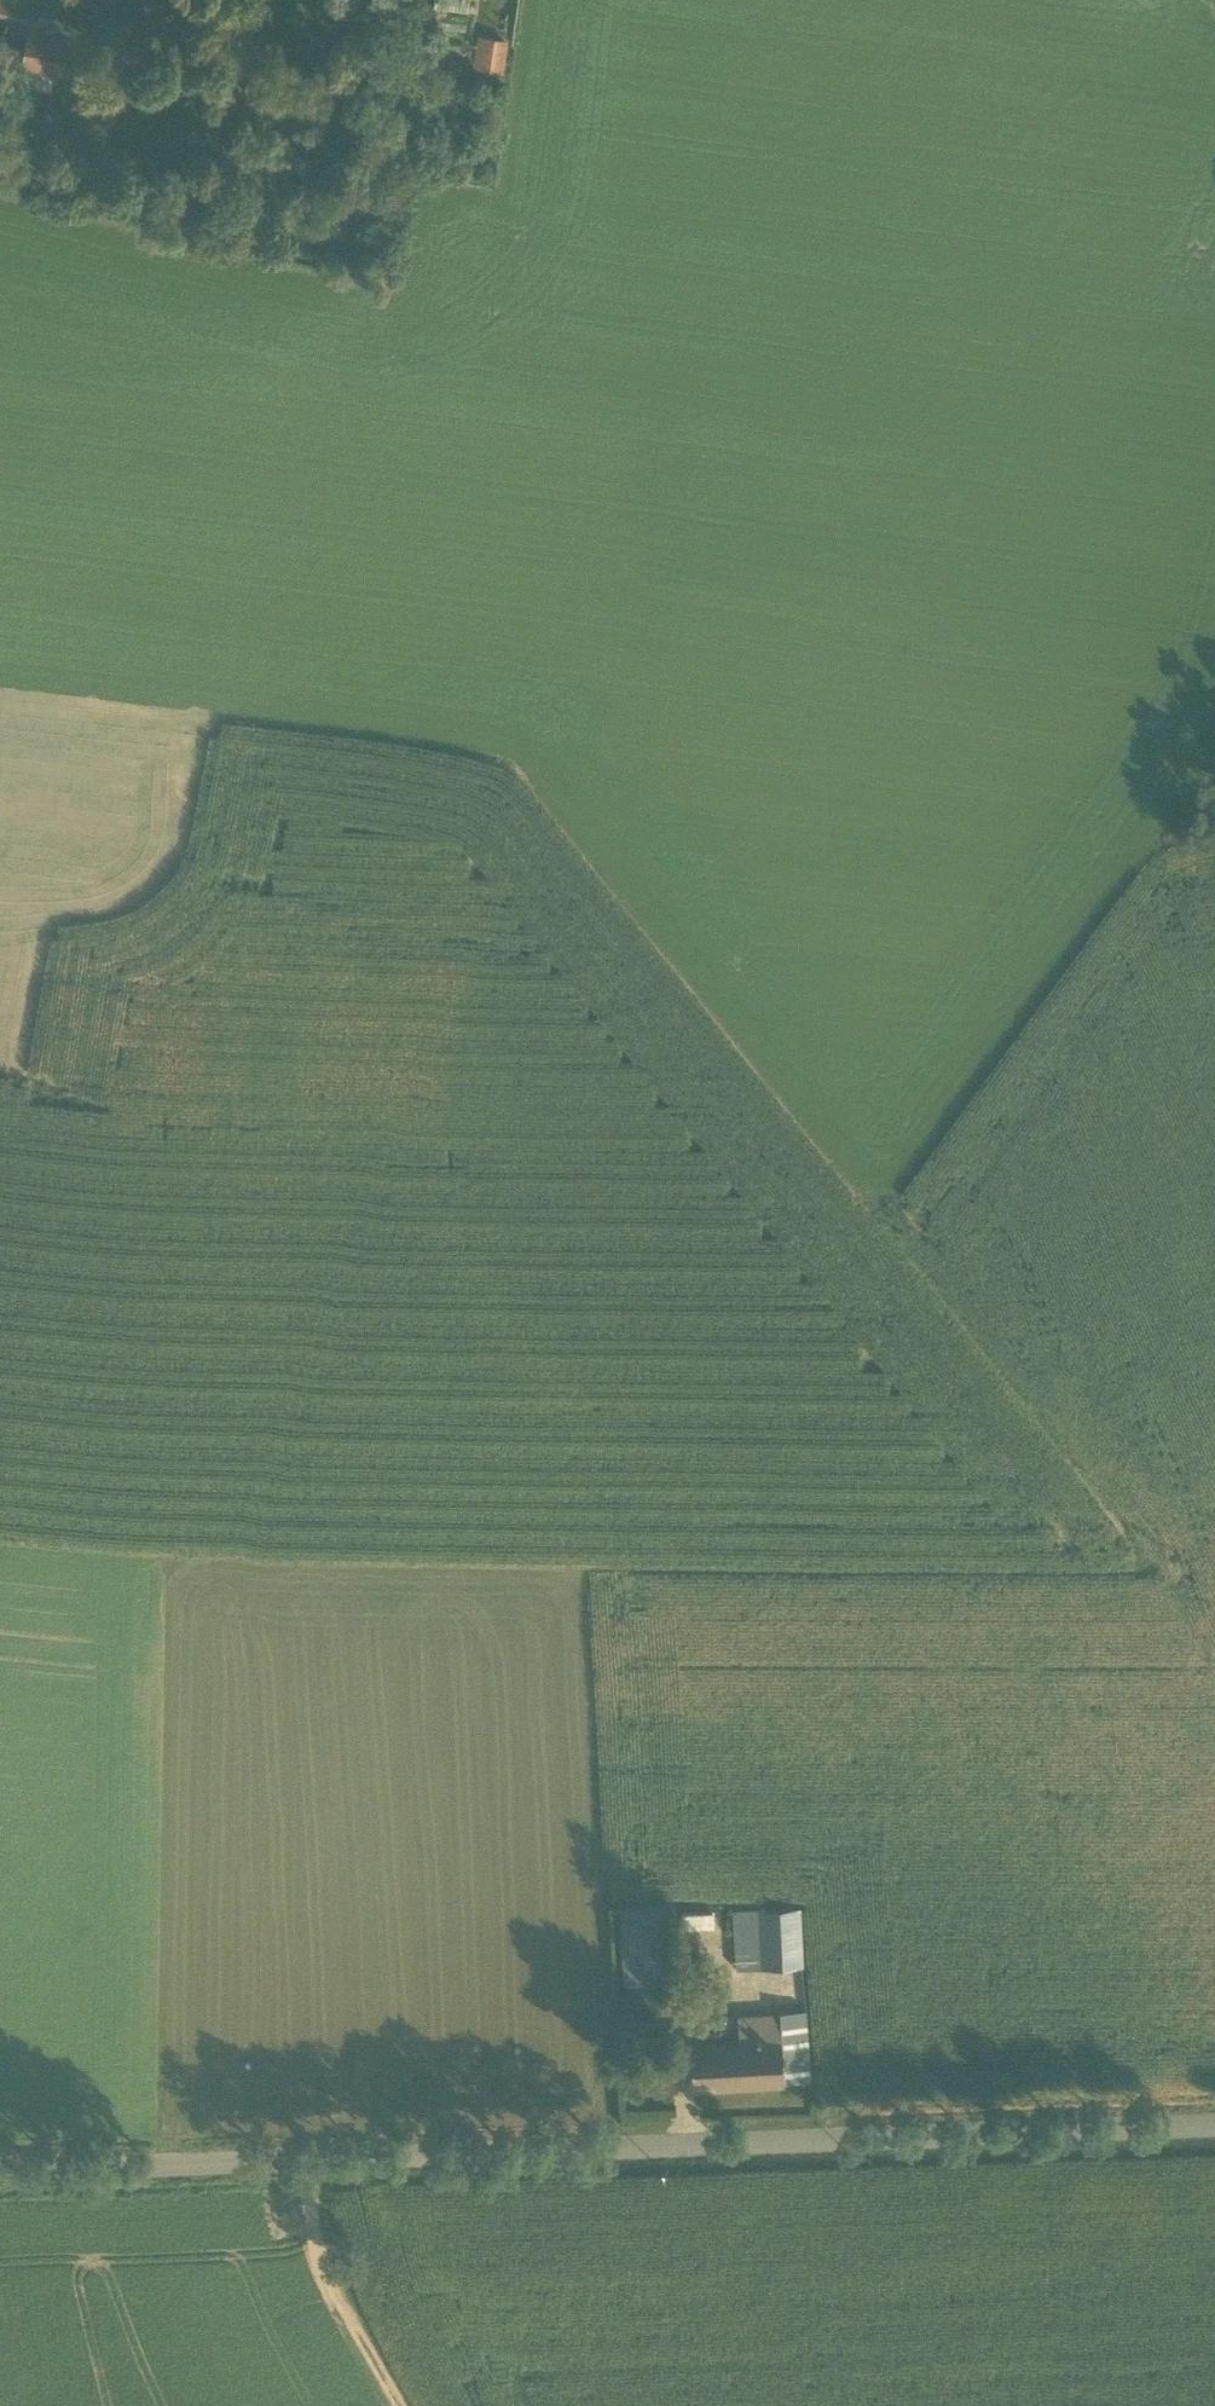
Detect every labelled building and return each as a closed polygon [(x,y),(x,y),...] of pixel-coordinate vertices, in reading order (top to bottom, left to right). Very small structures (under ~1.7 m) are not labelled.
[(437,12),(466,15),(468,0),(439,0),(437,12)] [(68,41),(26,33),(20,67),(62,75),(68,41)] [(477,36),(472,68),(500,73),(502,64),(503,64),(507,41),(477,36)] [(802,1962),(800,1903),(731,1906),(733,1964),(802,1962)] [(809,2077),(805,2007),(736,2011),(738,2036),(689,2038),(692,2084),(809,2077)]
